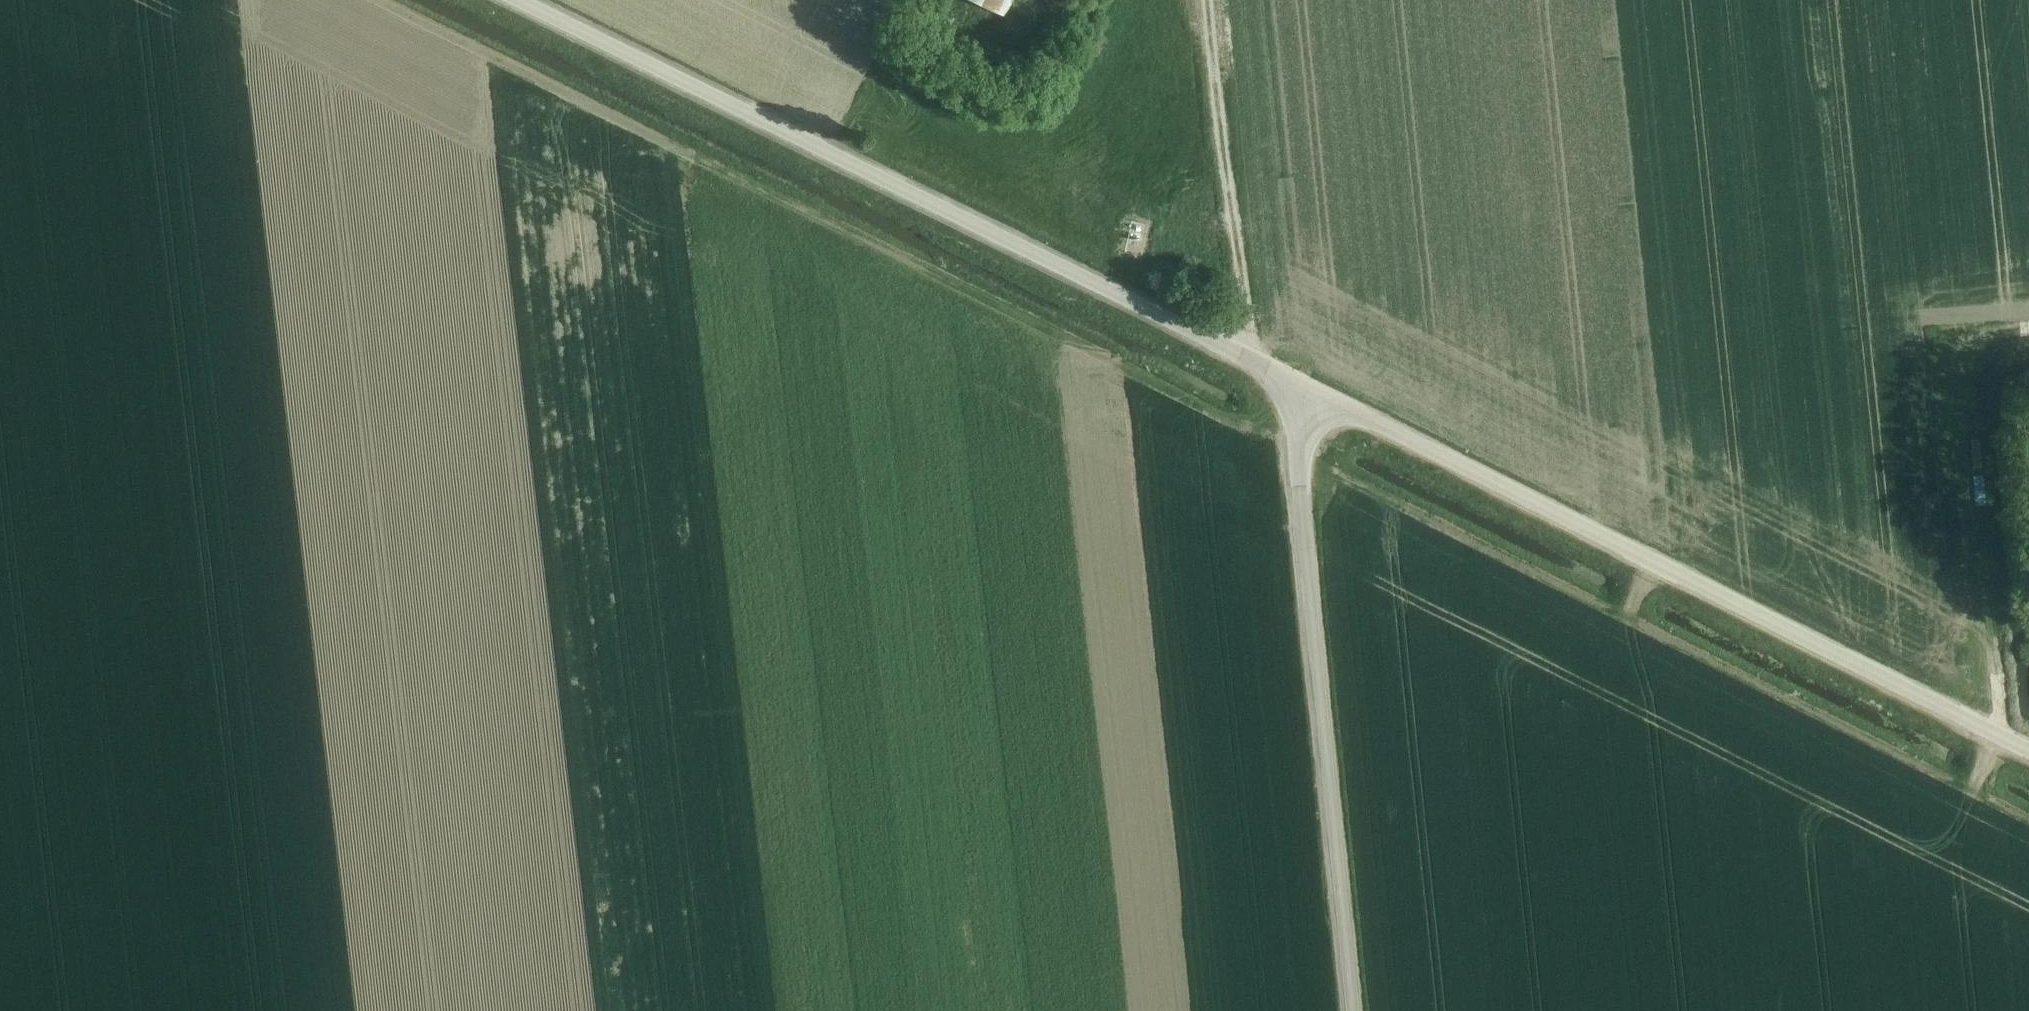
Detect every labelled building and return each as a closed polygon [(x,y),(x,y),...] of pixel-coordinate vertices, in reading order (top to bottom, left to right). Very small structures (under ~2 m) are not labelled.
[(1007,16),(1015,0),(975,0),(1007,16)]
